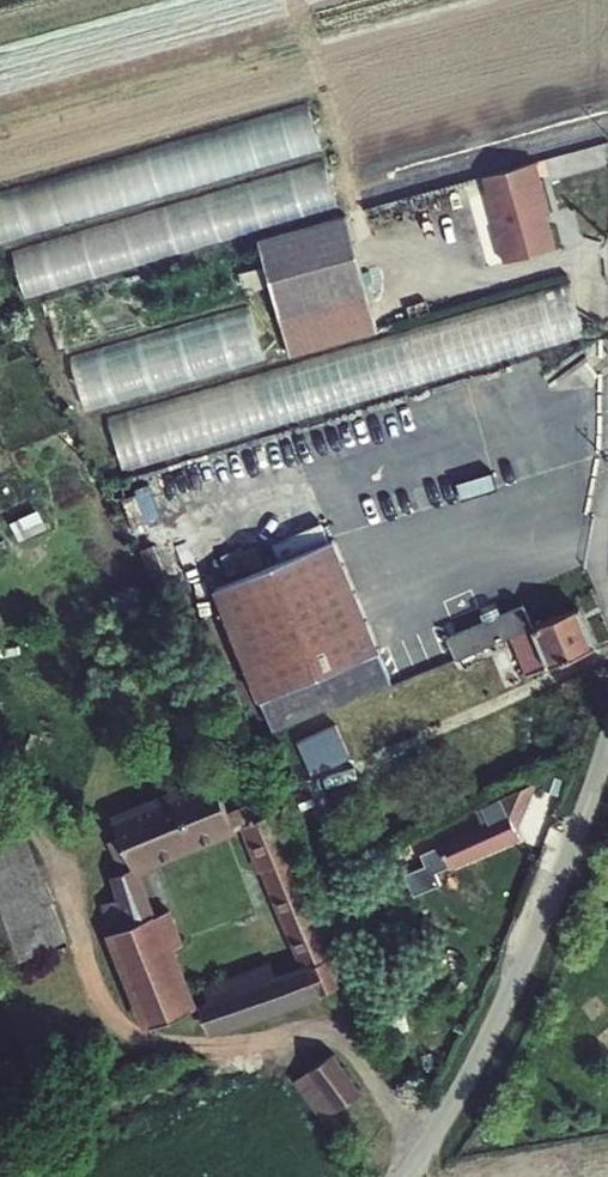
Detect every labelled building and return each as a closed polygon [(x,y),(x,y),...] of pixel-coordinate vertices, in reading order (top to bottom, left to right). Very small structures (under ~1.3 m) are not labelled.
[(0,186),(0,233),(1,236),(327,156),(315,109),(0,186)] [(331,167),(16,243),(28,290),(343,214),(331,167)] [(554,218),(538,167),(485,182),(503,238),(497,240),(505,266),(558,252),(548,220),(554,218)] [(377,335),(346,220),(258,244),(290,359),(377,335)] [(126,464),(592,342),(578,287),(111,409),(126,464)] [(256,308),(74,354),(87,407),(269,361),(256,308)] [(363,675),(329,563),(276,580),(310,692),(363,675)] [(519,638),(539,629),(529,606),(511,614),(519,638)] [(530,674),(597,642),(583,607),(539,629),(542,635),(521,645),(530,674)] [(519,638),(511,614),(443,646),(453,669),(506,644),(519,638)] [(519,638),(521,645),(542,635),(539,629),(519,638)] [(506,644),(510,651),(521,645),(519,638),(506,644)] [(521,645),(510,651),(521,678),(530,674),(521,645)] [(256,762),(282,750),(265,709),(237,720),(251,753),(256,762)] [(343,723),(303,736),(314,770),(354,757),(343,723)] [(282,750),(256,762),(271,798),(278,794),(298,785),(282,750)] [(534,786),(503,801),(510,817),(516,830),(538,784),(534,786)] [(232,831),(213,788),(117,829),(137,874),(232,831)] [(485,810),(492,825),(510,817),(503,801),(485,810)] [(343,988),(272,816),(243,828),(304,971),(314,998),(343,988)] [(430,880),(521,840),(517,832),(516,830),(510,817),(492,825),(439,848),(440,852),(421,860),(430,880)] [(42,860),(0,877),(0,973),(13,1004),(89,973),(42,860)] [(198,1015),(170,949),(185,943),(172,910),(155,916),(137,874),(114,885),(120,909),(127,926),(110,934),(154,1035),(198,1015)] [(127,926),(120,909),(102,916),(110,934),(127,926)] [(213,1036),(293,1006),(284,978),(273,982),(267,968),(198,994),(213,1036)] [(293,1006),(314,998),(304,971),(284,978),(293,1006)] [(362,1099),(339,1061),(314,1076),(337,1115),(362,1099)]
